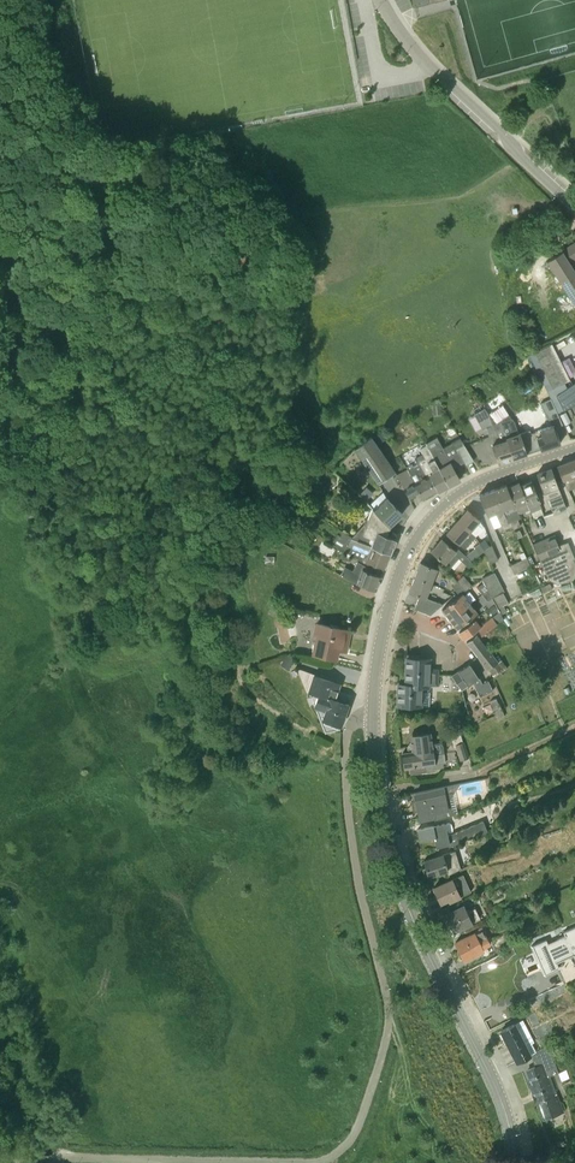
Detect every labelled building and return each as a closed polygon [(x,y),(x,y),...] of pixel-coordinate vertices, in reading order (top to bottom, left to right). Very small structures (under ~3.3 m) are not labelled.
[(530,111),(535,124),(556,116),(551,103),(530,111)] [(548,260),(574,303),(574,274),(568,263),(574,259),(574,243),(548,260)] [(534,352),(552,389),(570,379),(552,343),(534,352)] [(557,395),(564,409),(574,403),(574,402),(574,399),(574,383),(557,395)] [(440,404),(432,404),(433,416),(441,416),(440,404)] [(501,405),(489,414),(493,425),(501,422),(513,458),(539,450),(532,433),(530,430),(526,432),(526,431),(518,434),(514,421),(501,405)] [(499,463),(513,458),(501,422),(493,425),(489,414),(484,408),(474,413),(483,430),(489,427),(492,434),(489,435),(499,463)] [(526,432),(530,430),(532,433),(535,431),(532,421),(528,415),(519,420),(526,431),(526,432)] [(532,433),(539,450),(560,443),(554,424),(539,429),(539,430),(535,431),(532,433)] [(386,440),(381,432),(374,437),(379,444),(386,440)] [(354,449),(378,485),(396,473),(371,436),(354,449)] [(426,445),(449,486),(459,480),(453,468),(464,462),(466,464),(473,460),(460,437),(443,447),(437,436),(425,443),(426,445)] [(420,463),(436,493),(449,486),(426,445),(420,449),(423,453),(414,458),(418,464),(420,463)] [(567,490),(574,487),(574,471),(571,460),(557,466),(562,480),(564,480),(567,490)] [(423,500),(436,493),(420,463),(418,464),(413,467),(412,464),(406,467),(407,469),(396,475),(409,498),(419,492),(423,500)] [(559,507),(565,505),(551,468),(536,473),(542,488),(542,487),(546,498),(547,498),(550,508),(558,505),(559,507)] [(531,512),(533,517),(543,513),(541,508),(541,507),(538,501),(540,500),(531,480),(520,485),(530,509),(531,512)] [(519,514),(519,513),(530,509),(520,485),(519,482),(507,487),(519,514)] [(519,513),(519,514),(507,487),(506,485),(494,489),(508,523),(511,521),(513,526),(512,526),(513,529),(520,525),(517,519),(521,517),(519,513)] [(503,529),(512,526),(513,526),(511,521),(508,523),(494,489),(479,495),(488,516),(496,513),(503,529)] [(372,509),(389,526),(402,514),(386,498),(381,503),(376,498),(369,504),(372,508),(372,509)] [(363,525),(351,537),(390,554),(395,540),(385,536),(389,526),(372,509),(368,520),(365,519),(363,525)] [(467,509),(456,521),(469,532),(470,532),(480,520),(467,509)] [(446,533),(464,549),(475,537),(470,532),(469,532),(456,521),(446,533)] [(337,534),(331,542),(372,567),(382,574),(390,554),(351,537),(342,531),(340,536),(337,534)] [(574,559),(573,553),(571,554),(567,544),(563,546),(564,549),(559,550),(555,535),(533,544),(548,579),(558,584),(574,579),(574,564),(573,560),(574,559)] [(474,563),(465,555),(456,547),(454,550),(441,538),(431,551),(450,567),(458,558),(469,568),(474,563)] [(484,551),(490,546),(484,539),(479,543),(484,551)] [(479,554),(484,551),(479,543),(474,547),(479,554)] [(491,545),(490,546),(484,551),(489,563),(498,560),(491,545)] [(514,574),(530,566),(526,557),(510,565),(514,574)] [(414,577),(431,584),(437,569),(420,562),(414,577)] [(333,570),(355,583),(375,591),(381,576),(362,569),(359,576),(357,574),(337,563),(333,570)] [(449,572),(444,568),(440,572),(445,576),(449,572)] [(491,597),(502,592),(504,591),(494,572),(481,578),(483,582),(487,590),(491,597)] [(463,589),(465,591),(472,585),(463,575),(457,581),(463,589)] [(425,598),(431,584),(414,577),(409,591),(419,596),(414,608),(431,615),(441,604),(425,598)] [(458,593),(463,589),(457,581),(451,585),(458,593)] [(482,594),(487,590),(483,582),(477,587),(482,594)] [(492,597),(491,597),(487,590),(482,594),(487,601),(492,597)] [(442,609),(449,619),(470,603),(463,594),(442,609)] [(282,607),(275,603),(270,611),(277,615),(282,607)] [(470,603),(449,619),(457,629),(478,613),(470,603)] [(491,617),(499,611),(497,608),(494,603),(488,607),(485,610),(491,617)] [(499,611),(501,614),(506,611),(503,605),(497,608),(499,611)] [(491,617),(480,625),(476,619),(459,632),(465,639),(478,630),(481,635),(502,620),(503,619),(501,614),(499,611),(491,617)] [(311,653),(322,655),(334,658),(336,649),(346,651),(348,641),(350,631),(315,623),(312,634),(315,635),(311,653)] [(466,642),(477,655),(489,669),(493,666),(501,676),(503,674),(502,672),(507,668),(501,659),(498,661),(487,647),(476,634),(466,642)] [(280,665),(289,670),(296,660),(287,654),(280,665)] [(428,685),(438,685),(438,669),(430,669),(430,659),(406,658),(405,685),(402,685),(398,685),(398,692),(397,705),(423,706),(429,706),(430,691),(423,691),(424,687),(428,687),(428,685)] [(480,696),(493,690),(488,680),(483,683),(479,677),(479,678),(470,664),(458,671),(468,685),(467,685),(468,686),(473,683),(480,696)] [(324,710),(322,718),(342,726),(342,725),(341,724),(348,705),(349,706),(350,705),(344,702),(345,699),(336,696),(339,684),(299,671),(306,690),(318,695),(314,706),(324,710)] [(461,690),(467,685),(468,685),(458,671),(451,675),(461,690)] [(495,712),(502,709),(496,698),(489,701),(495,712)] [(502,709),(495,712),(494,713),(497,719),(505,715),(502,709)] [(410,773),(427,771),(426,765),(435,764),(435,763),(442,763),(443,770),(458,768),(456,752),(444,753),(434,754),(431,733),(409,735),(410,743),(411,751),(408,752),(402,753),(404,768),(410,767),(410,773)] [(464,742),(455,744),(460,760),(469,757),(464,742)] [(410,794),(413,794),(415,800),(411,801),(413,811),(418,810),(420,818),(433,816),(438,815),(450,812),(449,808),(445,786),(440,787),(428,790),(410,794)] [(449,846),(460,842),(487,831),(483,820),(448,835),(445,822),(444,822),(444,823),(417,829),(419,840),(434,837),(434,838),(435,837),(437,846),(448,843),(449,846)] [(495,852),(496,844),(488,843),(487,851),(495,852)] [(448,875),(459,870),(461,869),(455,850),(424,860),(429,876),(447,870),(448,875)] [(463,874),(434,887),(441,903),(449,899),(450,901),(471,892),(463,874)] [(454,931),(480,918),(475,908),(467,911),(464,906),(446,915),(454,931)] [(535,925),(527,929),(531,936),(538,932),(535,925)] [(557,968),(558,967),(555,959),(572,952),(574,957),(574,926),(564,932),(566,935),(547,943),(546,940),(531,947),(534,946),(546,973),(557,968)] [(464,960),(484,950),(483,949),(490,945),(483,929),(455,942),(464,960)] [(517,1061),(531,1054),(527,1045),(534,1041),(523,1019),(501,1030),(517,1061)] [(537,1102),(555,1095),(543,1064),(530,1069),(533,1078),(529,1080),(537,1102)]
